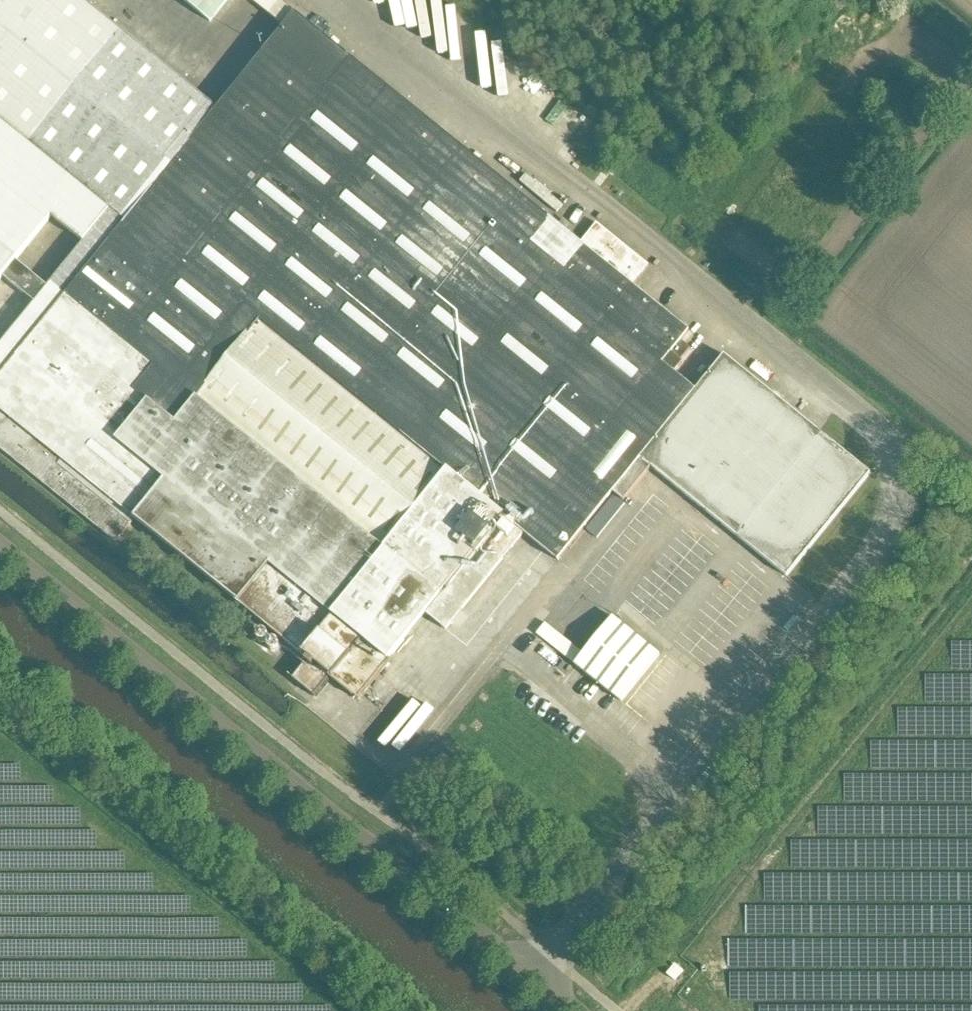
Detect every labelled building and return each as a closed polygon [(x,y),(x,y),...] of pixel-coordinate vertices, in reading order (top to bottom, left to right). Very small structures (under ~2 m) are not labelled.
[(52,218),(84,244),(0,347),(0,450),(116,544),(135,521),(304,668),(292,681),(314,699),(330,679),(359,702),(390,663),(426,615),(446,632),(524,536),(558,563),(613,495),(624,503),(651,469),(787,578),(871,475),(724,357),(696,392),(674,375),(691,351),(681,343),(689,333),(632,287),(649,267),(597,225),(580,245),(496,177),(514,153),(492,136),(473,159),(295,15),(285,28),(217,111),(80,0),(0,0),(0,282),(52,218)] [(210,24),(230,0),(181,0),(210,24)] [(295,15),(277,0),(251,0),(285,28),(295,15)] [(405,10),(405,0),(391,0),(391,11),(405,10)] [(468,80),(482,79),(478,23),(464,24),(468,80)] [(585,230),(594,220),(583,210),(574,220),(585,230)] [(622,703),(660,656),(613,619),(575,666),(622,703)] [(403,754),(433,707),(410,692),(380,740),(403,754)]
